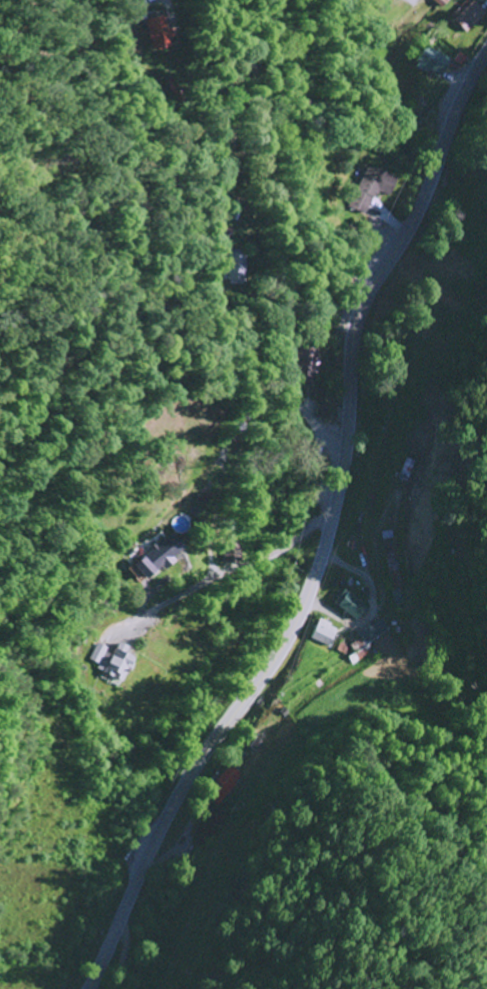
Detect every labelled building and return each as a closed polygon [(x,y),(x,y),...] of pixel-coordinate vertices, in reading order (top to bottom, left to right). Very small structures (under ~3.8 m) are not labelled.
[(445,19),(459,34),(479,16),(465,1),(445,19)] [(145,35),(139,36),(140,42),(147,41),(148,49),(166,47),(162,15),(143,18),(145,35)] [(432,78),(441,57),(414,46),(406,67),(432,78)] [(364,215),(372,190),(385,194),(390,176),(361,167),(348,210),(364,215)] [(245,254),(226,254),(225,282),(244,282),(245,254)] [(296,344),(296,384),(311,384),(311,373),(318,373),(318,344),(296,344)] [(373,533),(374,548),(383,548),(388,606),(396,605),(390,532),(373,533)] [(183,552),(172,536),(130,565),(140,580),(160,566),(161,567),(183,552)] [(328,606),(354,623),(364,608),(339,591),(328,606)] [(355,634),(362,645),(387,631),(380,619),(355,634)] [(336,630),(313,620),(305,638),(327,649),(336,630)] [(352,668),(369,652),(358,639),(340,655),(352,668)] [(92,661),(102,666),(98,674),(121,684),(132,658),(126,656),(130,648),(115,642),(112,650),(99,644),(92,661)]
